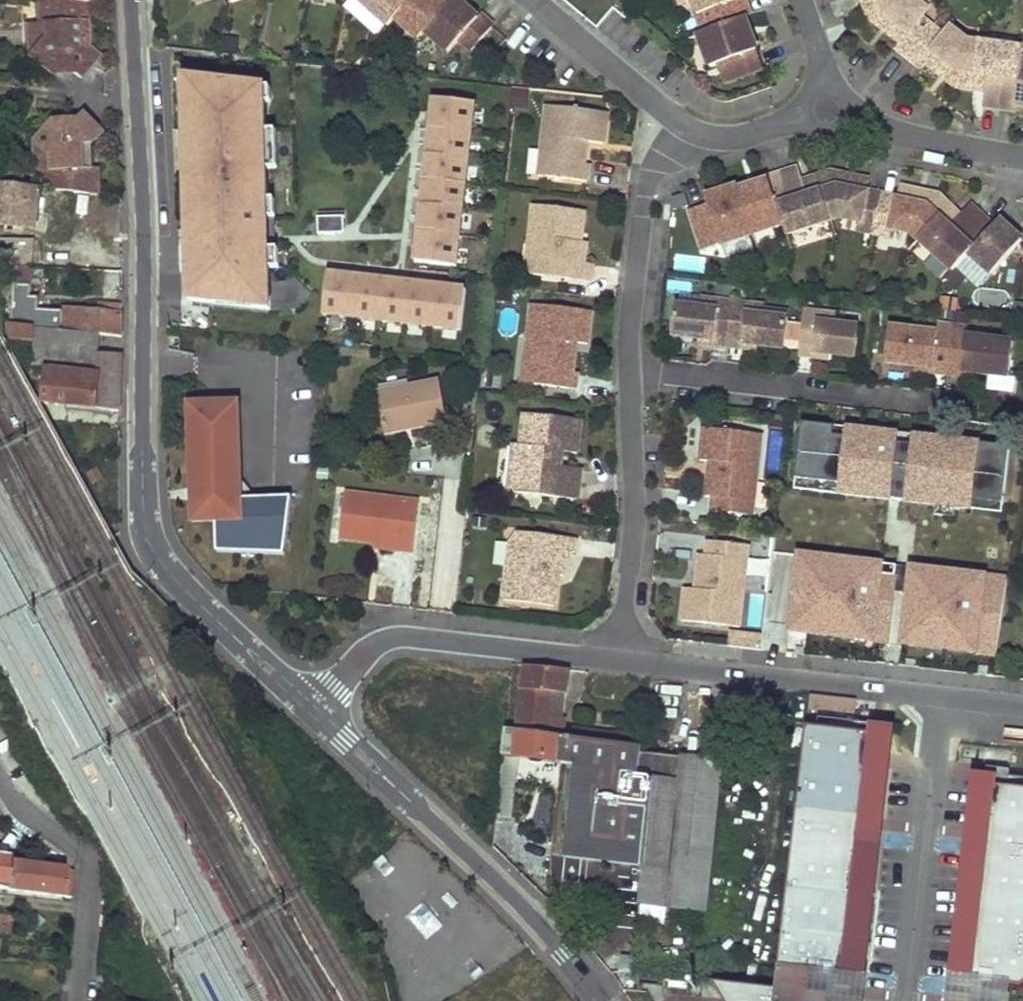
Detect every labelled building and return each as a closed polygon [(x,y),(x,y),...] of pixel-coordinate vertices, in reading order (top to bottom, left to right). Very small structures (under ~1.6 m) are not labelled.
[(80,1),(69,0),(37,0),(34,24),(41,25),(38,38),(21,54),(37,71),(53,56),(69,74),(90,53),(81,43),(83,18),(79,18),(80,1)] [(390,27),(397,19),(409,5),(404,0),(359,0),(390,27)] [(409,5),(397,19),(420,40),(427,32),(450,6),(443,0),(404,0),(409,5)] [(450,6),(427,32),(449,52),(461,39),(463,41),(473,50),(494,27),(481,15),(479,18),(465,6),(458,0),(455,0),(450,6)] [(705,33),(742,19),(746,18),(751,16),(745,0),(693,0),(705,33)] [(865,1),(872,18),(902,42),(897,47),(911,58),(934,28),(922,18),(928,10),(916,0),(867,0),(865,1)] [(79,18),(83,18),(89,19),(91,2),(80,1),(79,18)] [(746,18),(742,19),(746,28),(741,30),(743,36),(751,34),(746,18)] [(746,28),(742,19),(705,33),(700,35),(712,68),(718,65),(725,83),(764,68),(751,34),(743,36),(741,30),(746,28)] [(26,23),(21,54),(38,38),(41,25),(34,24),(26,23)] [(946,37),(934,28),(911,58),(923,68),(928,63),(957,86),(976,89),(978,80),(979,74),(975,73),(979,44),(969,42),(953,29),(946,37)] [(979,44),(975,73),(979,74),(978,80),(988,81),(987,90),(985,105),(1001,108),(1006,77),(1021,80),(1022,64),(1022,50),(979,44)] [(1021,80),(1006,77),(1001,108),(1018,110),(1018,106),(1022,107),(1022,64),(1021,80)] [(270,304),(272,74),(183,73),(181,303),(270,304)] [(978,80),(976,89),(987,90),(988,81),(978,80)] [(459,267),(477,98),(428,93),(411,262),(459,267)] [(608,113),(548,106),(543,152),(551,162),(549,177),(588,182),(590,165),(586,165),(587,155),(582,148),(582,141),(588,142),(605,144),(608,113)] [(48,191),(92,196),(95,170),(100,170),(101,145),(111,135),(96,118),(76,134),(66,124),(45,143),(59,158),(57,173),(49,172),(48,191)] [(59,158),(45,143),(43,172),(49,172),(57,173),(59,158)] [(551,162),(543,152),(540,176),(549,177),(551,162)] [(800,168),(784,173),(793,202),(779,207),(784,225),(788,235),(832,221),(823,193),(819,194),(817,188),(807,191),(804,182),(800,168)] [(104,171),(100,170),(95,170),(92,196),(102,197),(104,171)] [(770,182),(741,191),(755,234),(784,225),(779,207),(793,202),(784,173),(769,178),(770,182)] [(833,173),(814,179),(817,188),(819,194),(823,193),(832,221),(842,218),(861,222),(860,229),(875,233),(883,195),(868,192),(871,181),(833,173)] [(814,179),(804,182),(807,191),(817,188),(814,179)] [(0,185),(0,224),(37,228),(42,190),(0,185)] [(740,187),(725,192),(727,201),(734,199),(732,194),(741,191),(740,187)] [(899,198),(883,195),(875,233),(892,236),(893,229),(913,233),(920,240),(940,218),(943,221),(947,216),(953,209),(939,196),(901,188),(899,198)] [(692,211),(704,251),(755,234),(741,191),(732,194),(734,199),(727,201),(725,192),(707,198),(709,205),(692,211)] [(585,211),(535,205),(531,238),(539,239),(535,275),(591,281),(593,265),(585,264),(588,243),(582,242),(577,242),(578,232),(583,233),(585,211)] [(983,216),(971,205),(961,216),(955,223),(947,216),(943,221),(940,218),(920,240),(955,271),(970,253),(974,249),(963,239),(983,216)] [(961,216),(953,209),(947,216),(955,223),(961,216)] [(346,232),(346,213),(319,213),(319,232),(346,232)] [(983,216),(963,239),(974,249),(970,253),(993,274),(1022,241),(1001,220),(995,227),(983,216)] [(531,238),(528,262),(535,275),(539,239),(531,238)] [(35,241),(9,239),(7,265),(13,265),(33,266),(35,241)] [(33,266),(13,265),(12,314),(42,318),(43,308),(43,296),(33,294),(33,266)] [(463,327),(466,279),(325,270),(322,318),(463,327)] [(702,308),(677,305),(673,336),(702,339),(716,341),(717,336),(730,337),(732,324),(734,303),(703,299),(702,308)] [(97,313),(64,310),(62,330),(101,334),(122,336),(122,307),(122,304),(110,303),(110,305),(98,304),(97,313)] [(766,307),(734,303),(732,324),(730,337),(744,339),(744,344),(758,346),(786,349),(790,319),(765,316),(766,307)] [(592,312),(533,305),(527,358),(537,370),(535,384),(577,390),(579,373),(574,373),(575,362),(568,353),(569,342),(577,343),(588,345),(592,312)] [(64,310),(43,308),(42,318),(42,328),(62,330),(64,310)] [(837,316),(806,312),(803,331),(802,346),(815,347),(815,352),(831,354),(857,358),(861,327),(836,325),(837,316)] [(42,318),(12,314),(11,324),(42,328),(42,318)] [(42,328),(11,324),(10,332),(10,338),(11,342),(35,342),(33,362),(97,370),(97,374),(47,369),(45,401),(120,410),(121,382),(122,355),(99,353),(101,334),(62,330),(42,328)] [(889,340),(886,363),(916,366),(935,369),(935,364),(949,365),(951,346),(954,326),(939,325),(938,333),(891,327),(889,340)] [(969,328),(954,326),(951,346),(949,365),(963,367),(962,372),(981,374),(989,375),(1011,377),(1014,352),(1015,343),(968,336),(969,328)] [(702,339),(701,343),(729,346),(730,337),(717,336),(716,341),(702,339)] [(730,337),(729,346),(758,350),(758,346),(744,344),(744,339),(730,337)] [(569,342),(568,353),(575,362),(577,343),(569,342)] [(815,347),(802,346),(800,355),(830,359),(831,354),(815,352),(815,347)] [(535,384),(537,370),(527,358),(524,383),(535,384)] [(916,366),(916,371),(948,375),(949,365),(935,364),(935,369),(916,366)] [(949,365),(948,375),(981,378),(981,374),(962,372),(963,367),(949,365)] [(1011,377),(989,375),(988,390),(1017,393),(1018,378),(1011,377)] [(447,423),(439,382),(375,395),(384,436),(447,423)] [(237,406),(196,406),(195,525),(219,526),(219,556),(285,556),(286,499),(236,498),(237,406)] [(583,421),(526,413),(522,445),(515,444),(510,492),(579,500),(583,469),(562,467),(555,466),(557,451),(564,452),(579,454),(583,421)] [(1003,510),(1009,439),(839,425),(840,422),(802,419),(797,475),(841,479),(839,496),(1003,510)] [(762,434),(705,428),(701,461),(711,462),(720,463),(720,471),(710,470),(707,497),(714,497),(713,512),(754,516),(755,500),(746,499),(748,483),(757,484),(762,434)] [(564,452),(557,451),(555,466),(562,467),(564,452)] [(720,463),(711,462),(710,470),(720,471),(720,463)] [(837,491),(838,480),(801,478),(800,489),(837,491)] [(746,499),(755,500),(757,484),(748,483),(746,499)] [(412,553),(418,503),(343,495),(338,540),(374,544),(398,546),(397,552),(412,553)] [(575,556),(577,539),(521,532),(517,568),(509,567),(505,600),(555,606),(558,584),(553,584),(554,574),(559,575),(565,575),(567,555),(575,556)] [(517,568),(521,532),(512,543),(509,567),(517,568)] [(687,589),(683,621),(741,628),(746,577),(738,577),(739,561),(748,562),(750,546),(709,541),(708,556),(700,555),(698,582),(707,583),(706,591),(697,590),(687,589)] [(999,653),(1007,571),(904,561),(904,560),(794,549),(786,633),(999,653)] [(746,577),(748,562),(739,561),(738,577),(746,577)] [(707,583),(698,582),(697,590),(706,591),(707,583)] [(567,692),(570,669),(526,665),(518,732),(565,737),(566,719),(564,719),(548,716),(551,691),(567,692)] [(551,691),(548,716),(564,719),(567,692),(551,691)] [(885,726),(819,720),(818,730),(873,736),(847,980),(813,976),(810,1000),(855,1000),(885,726)] [(807,729),(778,992),(715,985),(726,1000),(810,1000),(813,976),(847,980),(873,736),(818,730),(807,729)] [(518,758),(562,764),(565,737),(518,732),(507,730),(503,756),(518,758)] [(579,766),(568,858),(647,866),(655,779),(640,778),(642,754),(643,748),(565,737),(562,764),(579,766)] [(708,914),(723,762),(642,754),(640,778),(655,779),(647,866),(642,907),(708,914)] [(503,756),(497,815),(512,817),(518,758),(503,756)] [(963,1000),(973,1000),(975,982),(995,786),(1022,789),(1022,779),(1009,777),(1010,770),(988,768),(963,1000)] [(975,982),(1022,987),(1022,789),(995,786),(975,982)] [(6,889),(9,862),(0,861),(0,889),(6,889)] [(6,889),(73,898),(75,870),(9,862),(6,889)] [(426,938),(442,924),(422,902),(406,916),(426,938)] [(8,938),(10,916),(4,916),(0,915),(0,937),(1,938),(8,938)] [(923,991),(947,993),(948,978),(924,976),(923,991)]
